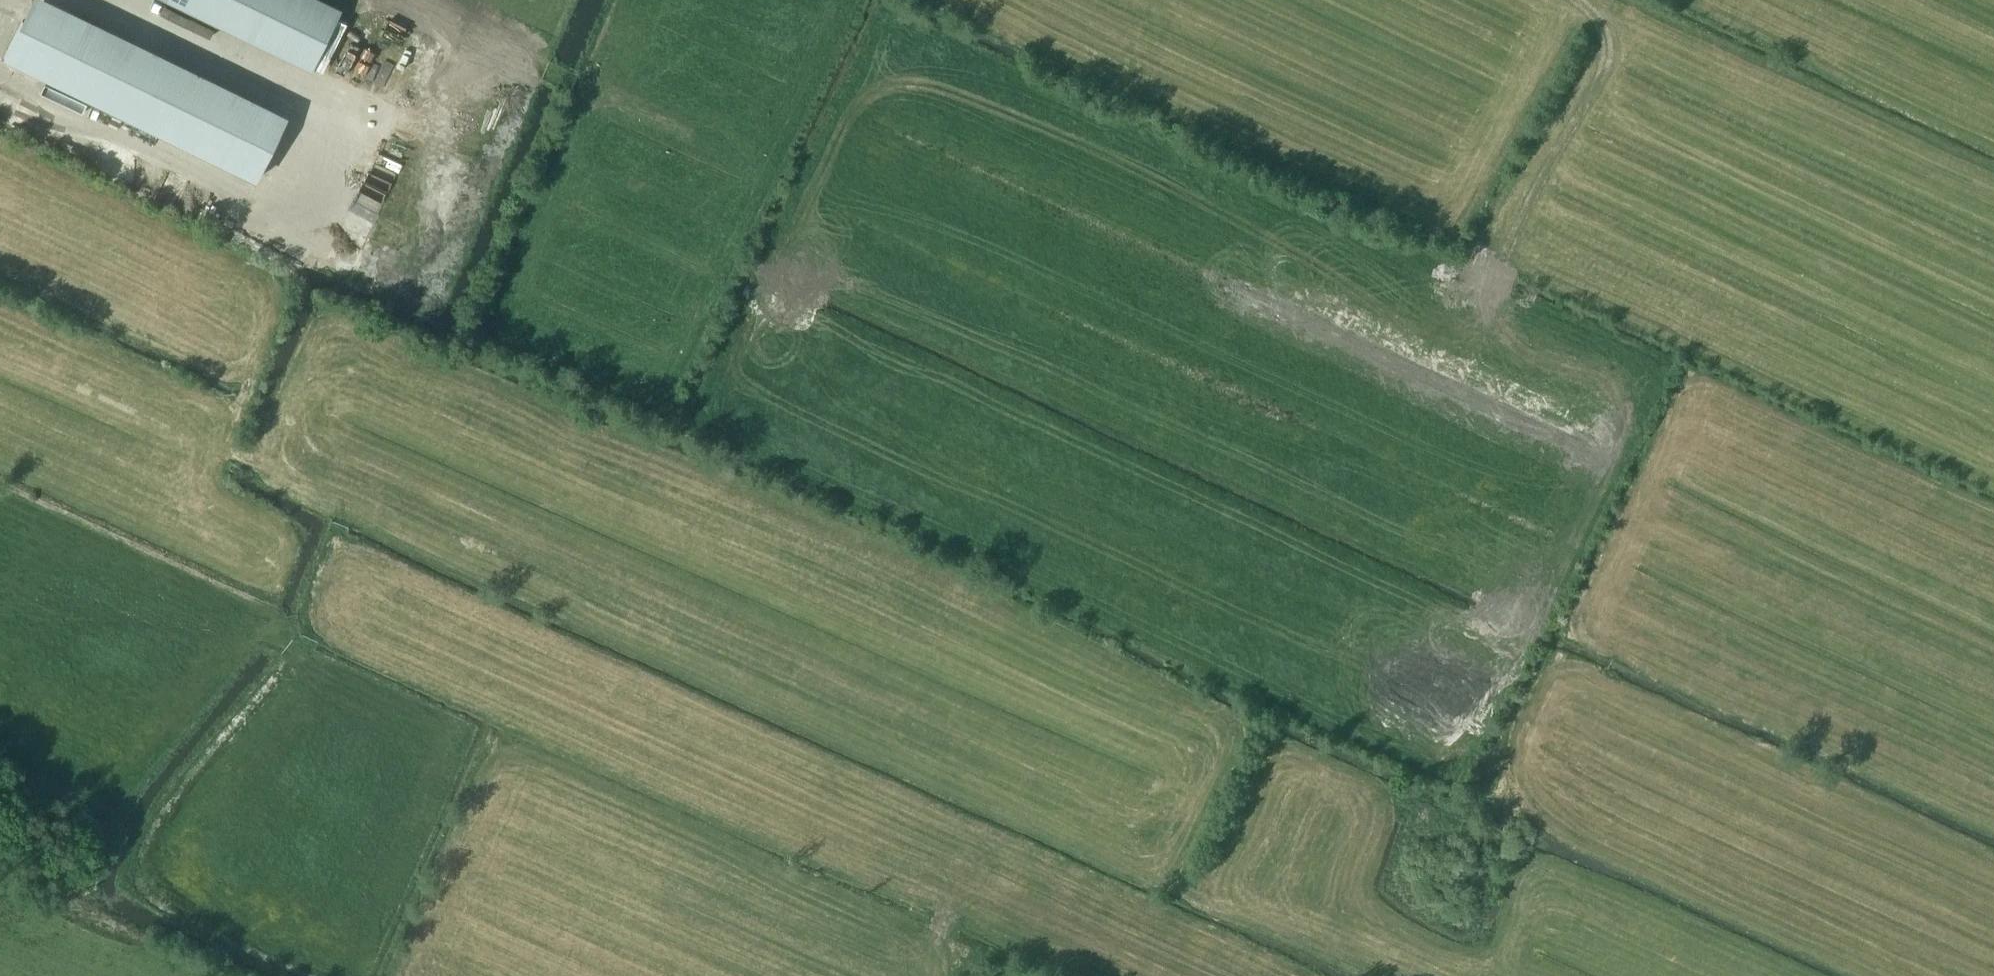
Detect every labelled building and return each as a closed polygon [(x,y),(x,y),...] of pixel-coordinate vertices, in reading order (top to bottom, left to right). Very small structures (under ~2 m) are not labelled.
[(55,0),(30,0),(6,48),(254,168),(282,110),(55,0)] [(354,229),(347,247),(363,253),(369,235),(354,229)]
